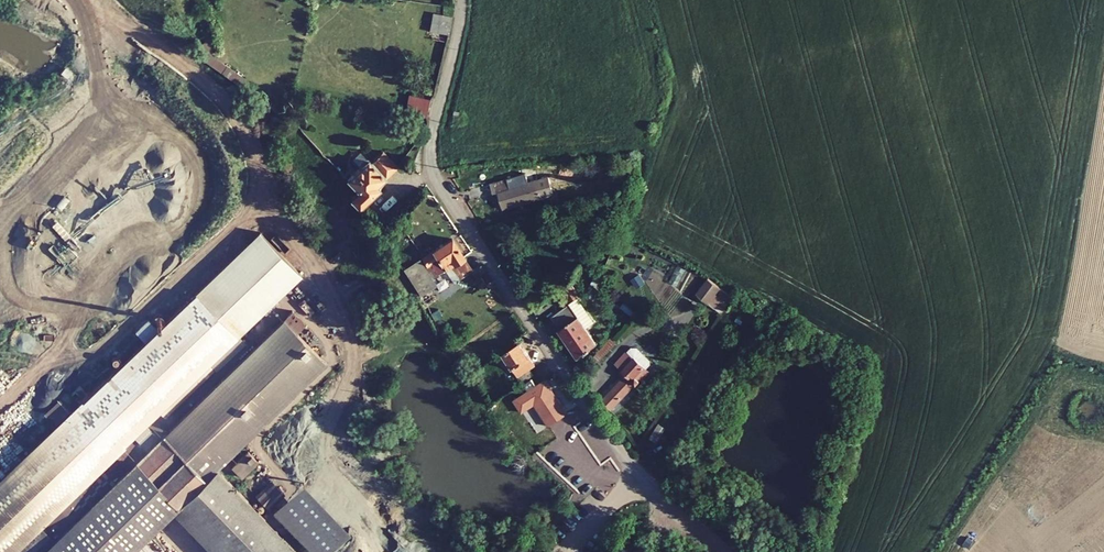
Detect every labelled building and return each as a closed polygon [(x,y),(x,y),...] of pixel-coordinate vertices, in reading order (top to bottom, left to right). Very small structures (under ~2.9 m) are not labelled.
[(432,22),(431,32),(446,34),(448,25),(450,17),(433,14),(432,22)] [(410,105),(408,112),(424,116),(426,109),(428,101),(413,97),(410,105)] [(360,192),(369,200),(388,181),(386,177),(403,159),(387,142),(347,182),(360,192)] [(498,192),(501,202),(539,192),(538,188),(536,182),(532,183),(530,175),(518,178),(520,187),(510,189),(508,179),(490,183),(492,194),(498,192)] [(62,195),(87,219),(103,202),(78,178),(62,195)] [(369,200),(360,192),(352,200),(360,209),(369,200)] [(501,202),(503,207),(540,197),(539,192),(501,202)] [(192,530),(224,499),(207,481),(219,470),(338,357),(318,336),(298,314),(166,438),(151,423),(183,391),(188,396),(197,388),(192,383),(303,277),(262,235),(159,332),(146,319),(133,331),(146,345),(32,453),(0,483),(0,551),(17,551),(44,526),(49,521),(115,458),(120,452),(135,467),(128,473),(62,535),(56,540),(44,551),(133,551),(175,512),(192,530)] [(405,270),(420,296),(428,291),(416,272),(425,267),(427,270),(431,267),(437,276),(448,269),(453,275),(455,273),(457,276),(461,274),(459,271),(468,265),(451,240),(424,258),(405,270)] [(722,312),(733,296),(706,276),(695,292),(722,312)] [(580,295),(577,290),(557,303),(568,320),(580,295)] [(568,320),(581,341),(602,329),(580,295),(568,320)] [(502,355),(516,377),(534,366),(520,344),(502,355)] [(620,357),(608,368),(620,380),(608,395),(616,403),(641,376),(643,380),(648,374),(641,368),(648,360),(635,347),(629,354),(624,350),(618,355),(620,357)] [(535,405),(550,426),(560,419),(567,414),(544,382),(515,402),(522,413),(535,405)] [(658,413),(650,427),(657,431),(665,417),(658,413)] [(18,441),(6,429),(0,435),(0,449),(4,454),(18,441)] [(115,458),(128,473),(135,467),(120,452),(115,458)] [(231,468),(241,479),(258,462),(248,452),(231,468)] [(219,470),(207,481),(224,499),(192,530),(213,551),(298,551),(219,470)] [(284,494),(271,481),(255,496),(269,510),(284,494)] [(304,481),(274,510),(315,551),(326,551),(350,529),(304,481)] [(44,526),(56,540),(62,535),(49,521),(44,526)]
